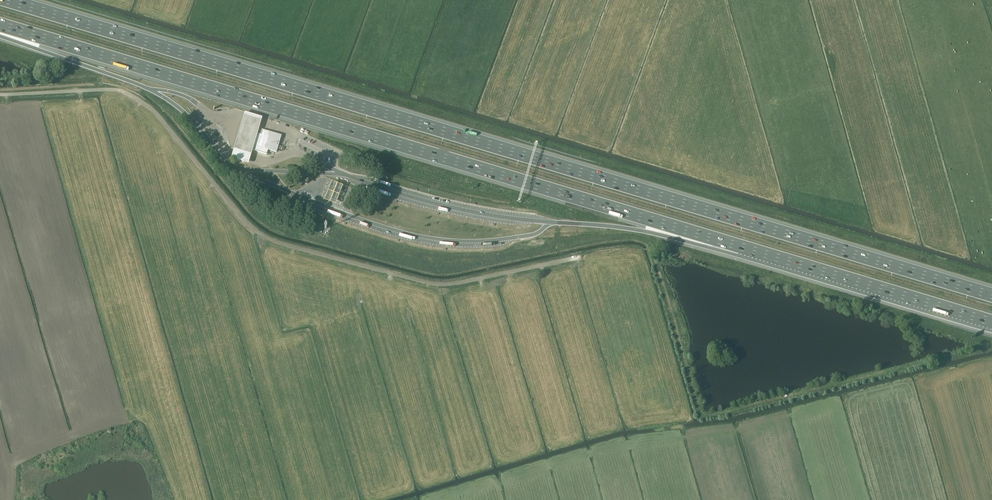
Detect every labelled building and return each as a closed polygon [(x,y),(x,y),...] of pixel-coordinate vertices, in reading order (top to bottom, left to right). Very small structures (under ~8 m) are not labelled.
[(256,133),(258,133),(262,119),(262,117),(245,112),(231,158),(249,164),(254,145),(253,145),(256,133)] [(253,145),(254,145),(272,151),(276,152),(281,135),(271,132),(262,130),(261,134),(258,133),(256,133),(253,145)]
